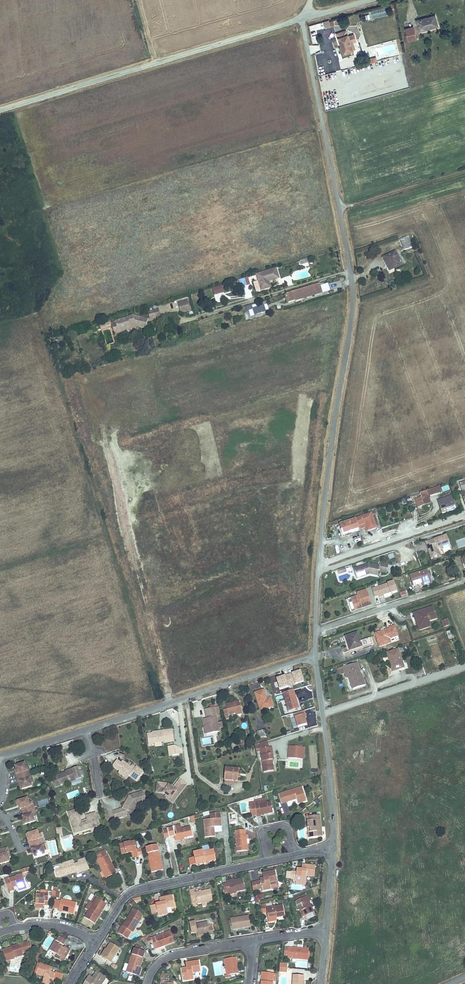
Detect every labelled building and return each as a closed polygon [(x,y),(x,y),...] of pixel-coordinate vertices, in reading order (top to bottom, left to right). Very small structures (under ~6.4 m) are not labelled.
[(435,14),(416,19),(419,30),(438,25),(435,14)] [(405,28),(408,40),(415,37),(412,26),(405,28)] [(353,50),(350,43),(352,42),(356,41),(353,34),(348,36),(346,30),(337,33),(338,38),(341,46),(339,47),(343,57),(354,53),(353,50)] [(368,63),(400,55),(396,39),(368,46),(370,56),(366,57),(368,63)] [(320,52),(319,44),(309,46),(310,53),(320,52)] [(410,241),(402,243),(404,254),(412,252),(410,241)] [(396,255),(385,259),(388,266),(386,266),(388,272),(400,267),(396,255)] [(280,278),(277,268),(256,274),(261,290),(270,287),(269,281),(280,278)] [(248,277),(237,280),(240,288),(250,285),(248,277)] [(323,283),(286,294),(288,301),(304,297),(304,295),(321,290),(320,285),(323,284),(323,283)] [(212,288),(214,296),(224,293),(221,285),(212,288)] [(187,299),(177,302),(181,314),(191,311),(187,299)] [(263,304),(253,307),(255,313),(265,310),(263,304)] [(161,316),(159,309),(148,312),(150,319),(161,316)] [(132,317),(116,322),(118,331),(131,327),(131,328),(136,327),(146,329),(148,321),(135,317),(132,317)] [(118,331),(116,322),(111,323),(115,335),(137,329),(136,327),(131,328),(131,327),(118,331)] [(438,487),(419,494),(423,506),(431,504),(428,497),(440,493),(438,487)] [(451,497),(439,501),(442,508),(440,509),(442,514),(455,510),(451,497)] [(370,513),(370,514),(375,528),(378,527),(375,516),(377,515),(376,511),(370,513)] [(370,514),(355,519),(358,526),(366,523),(369,531),(375,528),(370,514)] [(355,519),(339,525),(343,535),(359,530),(359,529),(358,526),(355,519)] [(449,535),(428,541),(430,549),(432,548),(432,550),(431,551),(434,559),(443,556),(441,552),(439,553),(437,548),(440,547),(443,549),(452,546),(449,535)] [(369,564),(357,568),(360,576),(370,573),(370,575),(379,576),(379,572),(388,573),(389,565),(381,563),(380,566),(369,564)] [(360,576),(357,568),(354,570),(357,579),(370,575),(370,573),(360,576)] [(417,584),(425,582),(434,578),(430,569),(413,575),(417,584)] [(396,593),(404,592),(404,581),(396,581),(396,593)] [(393,582),(373,589),(375,597),(396,591),(393,582)] [(359,599),(352,602),(355,610),(371,604),(366,590),(357,594),(359,599)] [(433,607),(417,613),(420,621),(423,620),(426,629),(432,626),(430,621),(438,618),(433,607)] [(420,621),(417,613),(415,614),(420,630),(426,629),(423,620),(420,621)] [(441,620),(443,627),(450,625),(448,618),(441,620)] [(358,634),(346,638),(348,644),(351,644),(353,651),(361,648),(362,649),(373,645),(371,638),(360,641),(358,634)] [(399,650),(388,654),(393,670),(399,668),(400,670),(405,668),(399,650)] [(345,667),(340,669),(342,676),(346,674),(349,682),(352,681),(355,690),(367,686),(363,676),(362,676),(358,665),(345,669),(345,667)] [(300,671),(277,679),(280,689),(303,681),(300,671)] [(272,706),(270,698),(271,698),(268,689),(255,693),(260,710),(272,706)] [(283,694),(288,712),(299,709),(294,691),(283,694)] [(227,709),(223,711),(226,720),(229,719),(228,716),(241,712),(239,702),(226,706),(227,709)] [(210,719),(202,720),(205,735),(217,732),(213,709),(205,710),(205,715),(209,715),(210,719)] [(304,711),(294,714),(298,727),(307,725),(304,714),(305,714),(304,711)] [(150,734),(145,734),(146,745),(152,745),(151,743),(161,742),(172,741),(171,730),(158,731),(158,732),(155,733),(155,732),(151,732),(150,734)] [(172,746),(169,747),(170,756),(177,755),(176,748),(172,746)] [(305,747),(290,746),(289,757),(304,758),(305,747)] [(270,749),(259,750),(262,773),(272,772),(270,756),(271,755),(270,749)] [(114,760),(110,766),(117,771),(123,776),(125,773),(127,775),(134,781),(141,772),(133,766),(132,768),(131,769),(128,767),(120,761),(118,763),(114,760)] [(23,764),(14,767),(16,775),(14,775),(18,787),(20,786),(21,790),(30,787),(28,780),(30,779),(27,767),(24,768),(23,764)] [(64,772),(55,775),(58,785),(67,781),(67,782),(79,778),(75,767),(66,770),(66,773),(64,773),(64,772)] [(226,767),(224,779),(237,781),(238,777),(240,777),(241,771),(239,770),(239,768),(226,767)] [(127,775),(125,773),(123,776),(117,771),(116,773),(124,780),(127,775)] [(155,783),(154,792),(160,793),(163,795),(168,798),(170,795),(174,798),(184,785),(177,780),(171,787),(170,788),(168,787),(166,786),(166,784),(155,783)] [(300,786),(279,793),(282,801),(296,797),(297,801),(304,799),(300,786)] [(110,811),(112,819),(123,815),(124,813),(126,809),(130,808),(131,809),(134,805),(143,802),(140,792),(128,795),(126,801),(123,801),(120,808),(110,811)] [(26,799),(14,802),(16,807),(17,806),(19,806),(20,809),(22,817),(23,820),(22,821),(20,821),(21,825),(33,822),(31,818),(35,816),(31,802),(27,803),(26,799)] [(252,802),(247,803),(249,815),(255,814),(255,815),(259,814),(258,812),(264,811),(264,813),(271,812),(269,800),(253,803),(252,802)] [(74,809),(65,812),(72,833),(87,829),(86,825),(91,823),(92,827),(96,826),(94,819),(91,820),(89,814),(83,815),(84,819),(85,823),(79,825),(78,821),(74,809)] [(318,813),(305,815),(306,827),(308,827),(309,836),(320,834),(318,813)] [(217,825),(216,817),(203,819),(205,837),(214,835),(213,826),(217,825)] [(172,826),(167,828),(169,836),(174,835),(175,839),(192,835),(189,825),(182,826),(173,828),(172,826)] [(243,829),(233,829),(235,850),(246,850),(245,844),(244,844),(244,838),(245,838),(244,834),(243,834),(243,829)] [(36,832),(26,834),(27,838),(26,839),(29,851),(31,850),(33,858),(43,855),(42,851),(44,851),(40,839),(38,839),(36,832)] [(137,856),(135,849),(134,841),(118,844),(121,854),(130,852),(131,857),(137,856)] [(156,844),(145,846),(151,872),(162,869),(160,862),(159,862),(157,857),(159,857),(156,844)] [(0,850),(0,864),(8,862),(6,854),(8,853),(6,848),(0,850)] [(106,877),(109,875),(114,873),(116,872),(114,868),(112,869),(110,863),(111,863),(107,855),(106,855),(103,849),(99,851),(99,852),(98,853),(99,855),(97,856),(99,859),(97,860),(106,877)] [(193,857),(188,858),(190,865),(195,864),(195,866),(205,863),(204,861),(207,860),(208,861),(215,860),(212,849),(202,852),(202,850),(192,852),(193,857)] [(59,868),(55,869),(56,875),(66,872),(66,873),(76,870),(76,872),(88,868),(84,859),(77,862),(73,863),(72,859),(57,864),(59,868)] [(295,879),(295,880),(305,881),(305,875),(313,875),(314,864),(303,864),(303,868),(300,868),(295,868),(295,871),(290,871),(290,878),(295,879)] [(264,877),(261,877),(259,878),(259,880),(255,881),(257,889),(260,888),(261,891),(270,888),(269,882),(276,880),(274,870),(263,872),(264,877)] [(9,879),(5,881),(7,888),(18,885),(19,890),(27,887),(23,874),(9,878),(9,879)] [(234,881),(227,883),(222,884),(225,896),(229,895),(229,893),(236,892),(236,890),(243,888),(241,878),(234,880),(234,881)] [(194,890),(189,891),(192,902),(196,901),(197,904),(212,900),(210,891),(195,894),(194,890)] [(36,895),(36,906),(49,907),(49,895),(36,895)] [(160,903),(156,904),(158,911),(159,916),(168,913),(167,907),(173,906),(171,895),(162,898),(163,902),(160,903)] [(130,905),(141,902),(140,897),(129,900),(130,905)] [(303,897),(295,901),(297,905),(299,903),(306,920),(314,916),(307,899),(304,901),(303,897)] [(96,898),(85,918),(95,924),(99,917),(97,916),(99,912),(101,913),(107,904),(96,898)] [(61,900),(58,911),(62,912),(63,910),(68,911),(67,913),(73,914),(76,903),(61,900)] [(264,904),(260,905),(262,913),(265,912),(267,921),(274,919),(273,917),(283,915),(281,904),(265,908),(264,904)] [(123,926),(124,926),(132,931),(133,932),(141,918),(131,912),(129,915),(131,916),(128,921),(126,920),(123,926)] [(247,915),(230,918),(232,929),(250,926),(247,915)] [(207,922),(195,925),(198,935),(210,932),(210,934),(213,933),(212,926),(208,927),(207,922)] [(132,931),(124,926),(121,931),(129,935),(132,931)] [(171,932),(149,940),(150,943),(154,941),(157,949),(160,948),(159,946),(165,944),(165,945),(174,942),(171,932)] [(54,939),(48,948),(55,952),(53,956),(63,962),(66,958),(64,957),(67,953),(68,954),(71,949),(63,944),(62,946),(56,942),(57,941),(54,939)] [(15,959),(14,957),(14,955),(23,952),(23,955),(32,952),(29,941),(11,946),(11,948),(4,950),(7,961),(15,959)] [(108,950),(104,957),(111,962),(112,960),(118,964),(122,958),(116,954),(120,949),(111,943),(106,949),(108,950)] [(307,959),(308,948),(302,947),(301,949),(297,948),(297,947),(288,946),(287,958),(307,959)] [(128,972),(138,975),(141,965),(145,952),(135,949),(128,972)] [(236,957),(225,959),(228,975),(239,973),(239,969),(237,969),(236,964),(237,963),(236,957)] [(191,967),(188,968),(184,969),(186,981),(195,979),(194,972),(202,970),(200,960),(190,962),(191,967)] [(37,974),(44,976),(43,983),(48,983),(57,983),(58,979),(62,980),(64,974),(57,972),(57,974),(51,972),(48,972),(49,967),(39,965),(37,974)] [(262,983),(273,983),(274,973),(263,973),(263,977),(264,977),(264,982),(262,982),(262,983)] [(86,983),(105,983),(108,979),(100,974),(97,980),(90,976),(86,983)] [(302,983),(303,982),(304,975),(293,974),(293,983),(302,983)]
